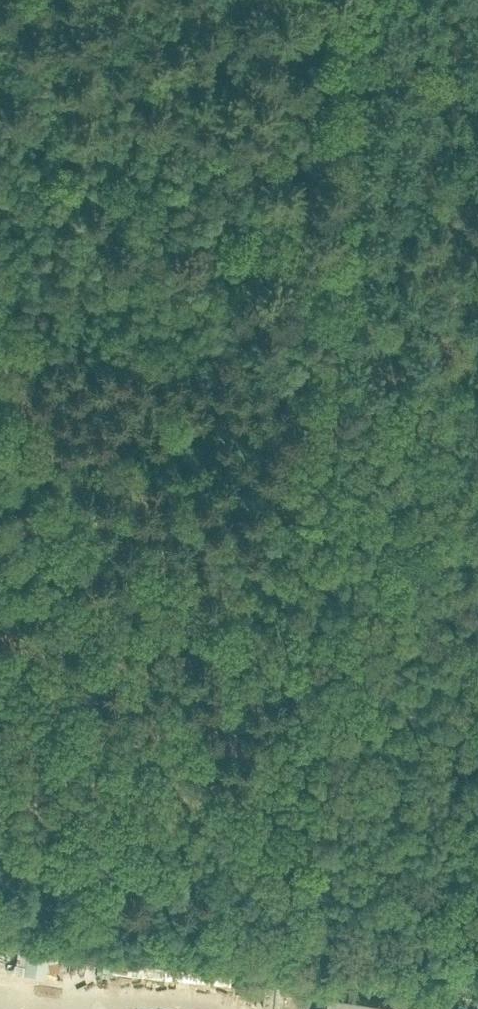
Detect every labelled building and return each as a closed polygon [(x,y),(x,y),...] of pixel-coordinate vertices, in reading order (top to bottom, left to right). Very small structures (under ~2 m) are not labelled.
[(407,1008),(327,997),(326,1008),(407,1008)]
